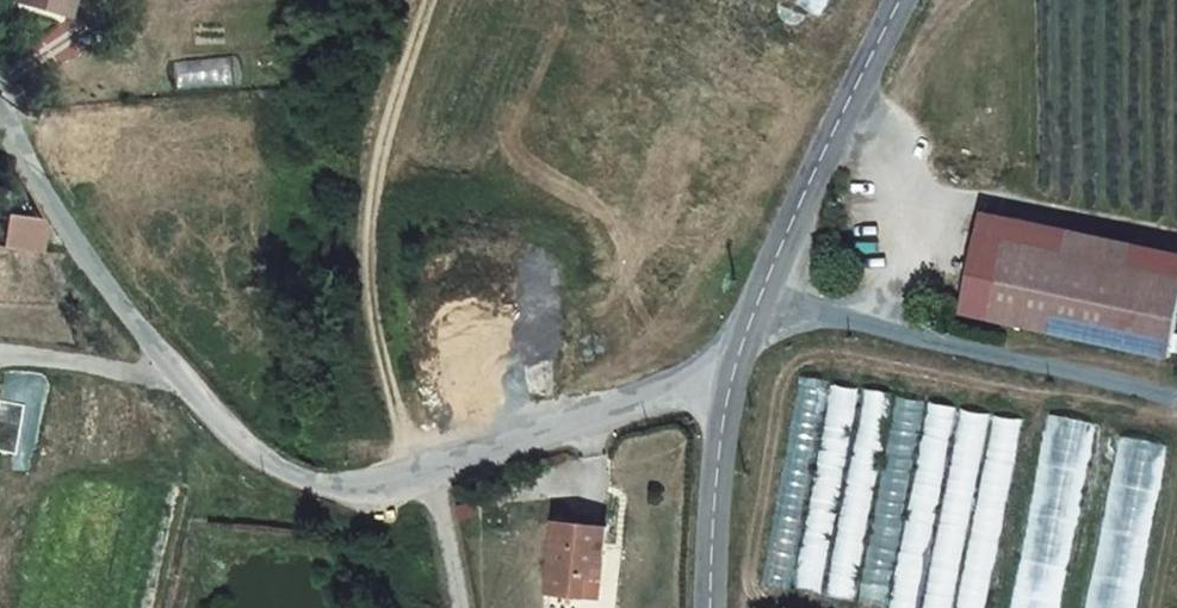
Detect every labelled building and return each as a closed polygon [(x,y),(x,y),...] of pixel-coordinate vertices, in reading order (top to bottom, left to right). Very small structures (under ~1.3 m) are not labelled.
[(68,14),(73,0),(31,0),(68,14)] [(830,0),(799,0),(797,3),(820,17),(830,0)] [(175,64),(177,89),(230,85),(228,60),(175,64)] [(49,222),(11,215),(5,247),(43,254),(49,222)] [(1062,228),(1059,250),(1121,262),(1125,239),(1062,228)] [(1001,239),(986,320),(1167,355),(1176,298),(1176,273),(1121,262),(1059,250),(1001,239)] [(761,585),(790,590),(828,381),(800,376),(761,585)] [(792,589),(821,595),(859,388),(830,383),(792,589)] [(824,596),(854,601),(892,395),(862,390),(824,596)] [(856,602),(886,607),(924,401),(895,395),(856,602)] [(956,407),(926,402),(888,607),(919,607),(956,407)] [(988,417),(958,411),(922,607),(953,607),(988,417)] [(1046,412),(1006,607),(1057,607),(1091,421),(1046,412)] [(1021,423),(992,418),(957,607),(987,607),(1021,423)] [(1117,435),(1084,607),(1135,607),(1164,444),(1117,435)] [(600,514),(551,508),(543,578),(577,582),(580,563),(585,563),(587,551),(595,552),(600,514)] [(595,552),(587,551),(585,563),(580,563),(577,582),(591,584),(595,552)]
